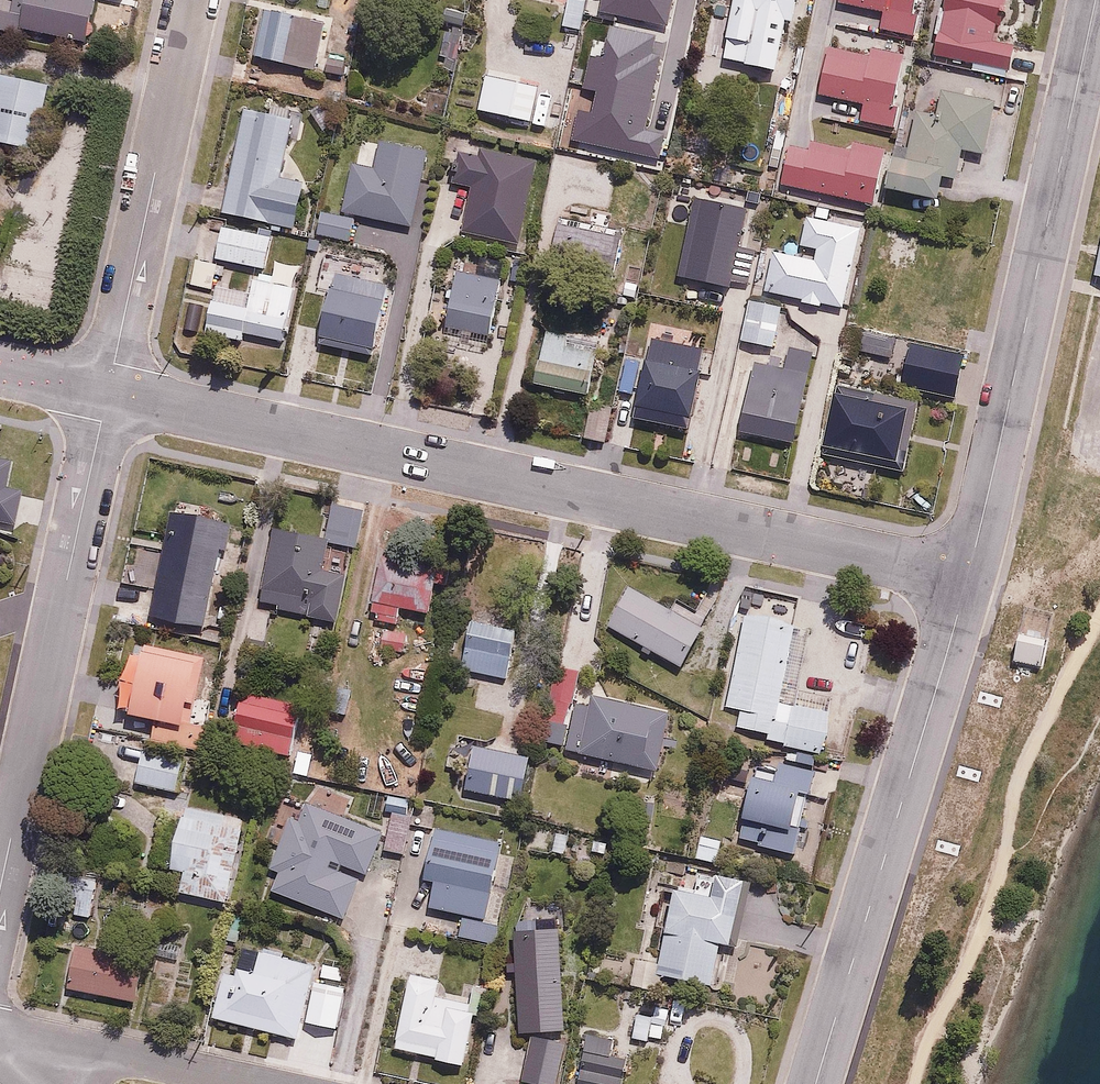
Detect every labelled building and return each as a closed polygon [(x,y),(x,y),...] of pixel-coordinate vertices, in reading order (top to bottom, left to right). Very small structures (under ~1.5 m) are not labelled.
[(86,43),(96,0),(0,0),(0,22),(86,43)] [(641,0),(611,0),(607,12),(636,20),(641,0)] [(796,0),(734,0),(727,40),(778,49),(784,17),(793,19),(796,0)] [(908,36),(915,0),(839,0),(839,1),(880,9),(876,30),(908,36)] [(1004,0),(945,0),(934,54),(1015,70),(1022,37),(998,32),(1004,0)] [(261,82),(295,89),(300,66),(316,69),(326,20),(263,7),(253,56),(266,58),(261,82)] [(861,123),(893,129),(906,61),(832,47),(823,95),(865,103),(861,123)] [(892,154),(887,189),(938,196),(941,177),(957,179),(961,152),(988,156),(999,79),(919,68),(907,156),(892,154)] [(0,90),(0,152),(26,157),(39,99),(0,90)] [(280,175),(292,116),(242,106),(222,210),(296,225),(305,180),(280,175)] [(885,154),(791,134),(780,184),(874,204),(885,154)] [(414,227),(427,154),(379,145),(375,167),(350,163),(340,213),(354,216),(414,227)] [(476,156),(456,153),(451,184),(470,187),(462,232),(522,242),(537,160),(477,150),(476,156)] [(774,248),(767,289),(802,295),(801,303),(822,307),(824,299),(844,302),(855,237),(864,239),(867,223),(830,217),(832,204),(807,199),(797,252),(774,248)] [(340,213),(316,209),(311,235),(349,242),(354,216),(340,213)] [(1099,282),(1099,221),(1088,280),(1099,282)] [(263,266),(269,233),(220,224),(214,257),(263,266)] [(621,238),(556,224),(544,276),(610,290),(621,238)] [(378,349),(388,283),(359,278),(362,260),(332,255),(319,340),(336,342),(334,350),(353,353),(354,345),(378,349)] [(212,291),(217,263),(193,258),(188,286),(212,291)] [(491,344),(502,267),(455,260),(445,338),(491,344)] [(211,297),(204,334),(241,341),(243,333),(281,341),(293,276),(252,268),(245,304),(211,297)] [(772,345),(779,303),(749,298),(742,340),(772,345)] [(565,346),(567,333),(538,327),(528,380),(586,391),(594,351),(565,346)] [(795,443),(812,349),(780,343),(776,364),(750,359),(737,433),(795,443)] [(969,357),(915,347),(910,371),(964,382),(969,357)] [(691,428),(703,370),(644,358),(632,416),(691,428)] [(829,387),(822,438),(844,441),(842,457),(906,466),(916,400),(829,387)] [(355,546),(362,510),(335,504),(328,541),(355,546)] [(207,628),(221,523),(165,515),(151,620),(207,628)] [(320,568),(326,537),(274,528),(261,602),(338,616),(346,573),(320,568)] [(431,612),(438,563),(384,555),(375,620),(399,623),(401,608),(431,612)] [(678,665),(706,618),(681,604),(675,614),(631,588),(610,626),(678,665)] [(763,743),(822,755),(831,710),(777,699),(792,625),(743,615),(724,707),(739,710),(736,726),(765,731),(763,743)] [(515,625),(469,618),(461,669),(507,676),(515,625)] [(1047,636),(1020,631),(1014,661),(1042,666),(1047,636)] [(183,719),(186,701),(198,703),(206,648),(129,635),(117,711),(153,716),(149,740),(202,748),(206,723),(183,719)] [(289,756),(300,702),(239,690),(229,744),(289,756)] [(672,712),(590,694),(587,706),(572,702),(562,749),(659,770),(672,712)] [(307,777),(314,742),(298,739),(291,774),(307,777)] [(529,761),(469,746),(459,785),(519,800),(529,761)] [(180,756),(138,747),(130,784),(173,793),(180,756)] [(795,856),(814,771),(752,757),(733,842),(795,856)] [(268,893),(345,925),(362,883),(339,874),(344,861),(367,870),(382,834),(296,799),(269,866),(277,869),(268,893)] [(243,818),(181,805),(169,866),(185,869),(180,893),(226,903),(243,818)] [(403,853),(407,817),(388,815),(384,851),(403,853)] [(566,832),(523,824),(518,845),(562,853),(566,832)] [(489,918),(504,842),(437,829),(422,905),(445,910),(441,930),(498,942),(502,921),(489,918)] [(722,836),(690,831),(686,858),(718,863),(722,836)] [(634,959),(629,985),(660,990),(662,977),(711,985),(718,943),(730,945),(741,879),(696,872),(693,886),(669,882),(655,962),(634,959)] [(87,920),(95,882),(71,877),(63,916),(87,920)] [(511,930),(515,1033),(529,1033),(521,1080),(543,1083),(560,1083),(571,1019),(563,1018),(559,928),(511,930)] [(143,958),(76,946),(68,988),(135,1001),(143,958)] [(215,1018),(315,1043),(325,1003),(309,999),(316,967),(233,947),(215,1018)] [(435,994),(438,979),(407,972),(392,1047),(462,1062),(475,1002),(435,994)] [(582,1046),(576,1083),(622,1083),(627,1053),(582,1046)]
